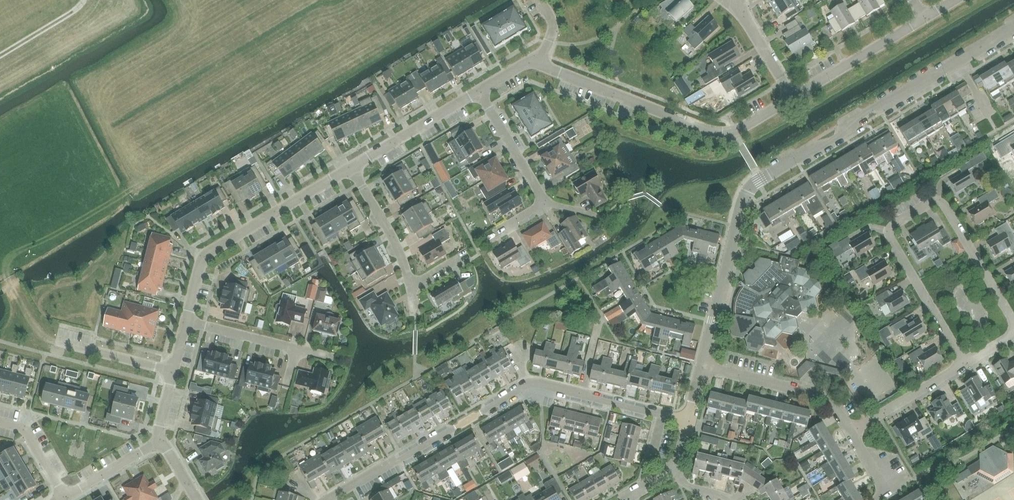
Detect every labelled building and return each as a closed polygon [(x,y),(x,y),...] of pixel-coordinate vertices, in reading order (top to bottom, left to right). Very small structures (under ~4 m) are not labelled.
[(672,19),(676,24),(683,18),(686,20),(693,9),(694,8),(687,0),(683,0),(679,3),(678,2),(676,3),(674,0),(669,0),(660,6),(663,9),(662,11),(661,12),(661,14),(661,15),(661,17),(662,18),(663,20),(665,21),(666,21),(668,21),(669,21),(671,20),(672,19)] [(773,9),(787,0),(767,0),(773,9)] [(796,0),(787,0),(773,9),(778,18),(784,15),(787,20),(803,11),(796,0)] [(866,0),(857,0),(859,3),(853,7),(860,19),(866,15),(867,16),(873,13),(866,0)] [(873,13),(880,9),(879,7),(885,4),(883,0),(866,0),(873,13)] [(854,22),(860,19),(853,7),(847,10),(843,4),(837,8),(849,27),(855,24),(854,22)] [(481,26),(495,49),(527,29),(514,7),(481,26)] [(834,18),(828,22),(835,34),(842,30),(842,31),(849,27),(837,8),(831,12),(834,18)] [(718,28),(709,17),(696,29),(691,25),(683,32),(691,40),(688,42),(695,50),(718,28)] [(788,49),(809,36),(805,30),(803,32),(796,20),(785,27),(788,32),(783,35),(788,43),(786,44),(788,49)] [(475,26),(471,28),(487,55),(491,53),(475,26)] [(821,29),(827,40),(833,37),(826,26),(821,29)] [(809,36),(788,49),(791,53),(793,52),(798,60),(818,48),(814,42),(813,43),(809,36)] [(433,43),(439,54),(445,51),(438,40),(433,43)] [(477,43),(473,45),(479,54),(483,52),(477,43)] [(740,57),(731,43),(709,56),(713,63),(708,67),(707,73),(708,75),(702,79),(705,85),(716,78),(713,73),(740,57)] [(473,44),(463,49),(474,67),(482,63),(481,61),(483,61),(479,54),(473,45),(473,44)] [(474,67),(463,49),(455,55),(465,73),(474,67)] [(465,73),(455,55),(445,60),(456,77),(457,76),(458,77),(465,73)] [(436,60),(438,64),(429,70),(439,88),(446,84),(445,83),(448,81),(445,76),(450,73),(441,57),(436,60)] [(1004,63),(1013,80),(1013,62),(1010,64),(1008,61),(1004,63)] [(1013,81),(1013,80),(1004,63),(1000,66),(998,63),(994,65),(1007,86),(1013,81)] [(992,70),(988,73),(999,91),(1007,86),(994,65),(990,67),(992,70)] [(439,88),(429,70),(421,75),(420,74),(419,75),(417,72),(411,75),(421,91),(426,88),(429,93),(432,91),(433,92),(439,88)] [(758,86),(750,73),(737,81),(732,74),(720,82),(728,94),(735,90),(740,97),(758,86)] [(982,73),(972,79),(978,89),(984,86),(990,96),(991,95),(993,100),(995,100),(1002,96),(999,91),(988,73),(984,76),(982,73)] [(421,91),(411,75),(406,78),(408,80),(398,86),(409,104),(415,100),(415,99),(418,97),(416,94),(421,91)] [(670,81),(677,94),(684,90),(677,78),(670,81)] [(370,89),(378,86),(376,81),(368,84),(370,89)] [(965,83),(960,86),(966,96),(971,93),(965,83)] [(402,108),(409,104),(398,86),(389,92),(389,93),(384,96),(390,107),(396,104),(399,109),(402,107),(402,108)] [(960,100),(966,96),(960,86),(949,92),(951,95),(947,97),(958,115),(966,110),(960,100)] [(511,107),(531,139),(553,126),(534,93),(511,107)] [(358,103),(361,108),(370,126),(381,121),(379,116),(384,113),(376,97),(371,100),(370,98),(358,103)] [(692,97),(686,100),(691,107),(696,104),(692,97)] [(941,97),(937,100),(950,120),(958,115),(947,97),(943,100),(941,97)] [(950,120),(937,100),(933,102),(935,105),(931,108),(941,125),(943,128),(951,123),(950,120)] [(361,108),(350,113),(359,132),(370,126),(361,108)] [(941,125),(931,108),(927,110),(929,113),(925,116),(935,133),(943,128),(941,125)] [(971,120),(978,116),(974,108),(967,111),(971,120)] [(359,132),(350,113),(340,118),(348,137),(359,132)] [(919,115),(915,118),(927,138),(935,133),(925,116),(921,118),(919,115)] [(348,137),(340,118),(328,124),(329,126),(324,128),(329,139),(334,137),(337,142),(348,137)] [(927,138),(915,118),(911,120),(913,123),(908,126),(919,143),(927,138)] [(296,125),(290,128),(294,134),(300,131),(296,125)] [(910,148),(919,143),(908,126),(904,128),(902,125),(898,128),(910,148)] [(276,141),(279,146),(291,140),(285,129),(280,132),(282,137),(276,141)] [(455,140),(449,144),(454,153),(477,140),(474,133),(472,134),(471,131),(465,134),(462,129),(451,135),(455,140)] [(565,133),(563,129),(536,145),(539,149),(565,133)] [(572,129),(566,133),(569,138),(575,134),(572,129)] [(311,134),(301,141),(313,157),(323,150),(320,145),(325,142),(317,132),(313,135),(311,134)] [(890,134),(878,141),(891,162),(899,174),(905,170),(898,158),(894,160),(889,152),(898,148),(890,134)] [(958,134),(950,139),(958,151),(966,147),(966,146),(963,141),(962,140),(958,134)] [(969,138),(963,141),(966,146),(972,143),(969,138)] [(551,153),(542,158),(543,161),(542,163),(544,166),(546,166),(547,168),(571,154),(565,144),(564,145),(560,139),(547,147),(549,146),(552,151),(551,153)] [(477,140),(454,153),(460,163),(466,160),(469,165),(480,158),(477,153),(482,150),(480,147),(481,146),(477,140)] [(313,157),(301,141),(292,148),(304,165),(313,157)] [(867,148),(875,161),(878,166),(885,161),(887,164),(891,162),(878,141),(867,148)] [(430,144),(424,148),(427,154),(434,151),(430,144)] [(865,144),(854,151),(866,172),(870,170),(867,166),(875,161),(867,148),(865,144)] [(304,165),(292,148),(282,156),(294,172),(304,165)] [(866,172),(854,151),(843,158),(850,171),(853,175),(860,171),(864,177),(868,175),(866,172)] [(942,156),(939,158),(943,164),(951,159),(947,153),(942,156)] [(571,154),(547,168),(548,169),(548,171),(550,175),(552,175),(553,177),(562,172),(564,172),(567,176),(565,177),(566,178),(579,170),(575,164),(576,164),(571,154)] [(294,172),(282,156),(272,163),(271,161),(266,165),(276,178),(281,174),(284,179),(294,172)] [(254,157),(248,160),(252,166),(257,163),(254,157)] [(936,157),(930,160),(933,166),(939,162),(936,157)] [(479,176),(482,181),(501,170),(495,160),(490,163),(487,158),(468,169),(474,179),(479,176)] [(843,158),(831,165),(844,186),(847,183),(842,176),(850,171),(843,158)] [(971,162),(969,163),(959,169),(962,174),(950,182),(957,193),(974,183),(967,172),(973,168),(971,166),(973,165),(971,162)] [(831,165),(820,171),(828,184),(835,180),(840,188),(844,186),(831,165)] [(249,169),(239,174),(239,175),(240,176),(242,180),(253,198),(260,194),(259,192),(262,191),(259,186),(264,183),(255,167),(250,170),(249,169)] [(384,186),(388,193),(412,179),(406,169),(399,173),(396,168),(386,174),(389,180),(384,183),(386,185),(384,186)] [(507,181),(501,170),(482,181),(485,187),(480,190),(486,200),(505,189),(502,184),(507,181)] [(810,177),(809,178),(821,199),(825,206),(829,204),(825,197),(822,192),(824,192),(827,192),(828,191),(830,189),(831,189),(828,184),(820,171),(810,177)] [(593,172),(573,184),(575,187),(574,190),(575,192),(576,194),(579,194),(581,198),(586,195),(594,208),(606,201),(598,188),(601,186),(593,172)] [(446,174),(440,178),(443,184),(450,180),(446,174)] [(418,189),(412,179),(388,193),(392,200),(394,199),(395,202),(401,199),(404,204),(419,195),(416,190),(418,189)] [(230,182),(225,185),(234,200),(239,197),(242,202),(245,201),(246,202),(253,198),(242,180),(232,185),(230,182)] [(796,190),(808,211),(812,218),(823,211),(807,184),(796,190)] [(865,200),(876,196),(872,187),(861,191),(865,200)] [(219,188),(206,196),(203,198),(213,215),(213,216),(221,212),(220,211),(224,209),(221,204),(227,201),(219,188)] [(453,189),(448,193),(452,199),(457,196),(453,189)] [(515,209),(522,205),(521,203),(521,200),(520,198),(517,197),(514,193),(509,196),(506,190),(484,204),(490,214),(499,209),(503,216),(510,212),(515,209)] [(805,213),(808,211),(796,190),(785,197),(793,210),(800,206),(805,213)] [(981,205),(969,212),(976,225),(978,224),(979,225),(986,221),(986,219),(994,215),(988,204),(999,198),(994,190),(978,199),(981,205)] [(785,197),(774,204),(786,225),(789,223),(787,219),(795,214),(793,210),(785,197)] [(848,204),(844,197),(839,200),(843,207),(848,204)] [(213,215),(203,198),(193,204),(203,221),(213,215)] [(403,220),(408,226),(425,216),(432,212),(426,202),(419,206),(416,201),(406,207),(409,213),(404,216),(405,218),(403,220)] [(346,225),(348,229),(350,232),(361,226),(360,224),(365,221),(355,205),(350,208),(347,203),(337,210),(346,225)] [(203,221),(193,204),(182,210),(193,227),(203,221)] [(771,224),(771,225),(773,228),(781,223),(783,227),(786,225),(774,204),(762,211),(764,213),(770,224),(771,224)] [(398,213),(405,210),(403,205),(395,208),(398,213)] [(193,227),(182,210),(166,220),(173,232),(179,229),(182,234),(186,231),(186,232),(194,228),(193,227)] [(337,235),(348,229),(346,225),(337,210),(326,216),(337,235)] [(771,225),(771,224),(770,224),(764,213),(758,217),(765,229),(771,225)] [(834,213),(831,215),(836,224),(843,220),(841,216),(837,218),(834,213)] [(337,235),(326,216),(316,222),(319,227),(313,230),(322,244),(337,235)] [(434,231),(425,216),(408,226),(412,233),(414,232),(415,235),(420,232),(423,237),(434,231)] [(579,223),(575,217),(561,225),(565,231),(559,235),(571,254),(581,248),(577,243),(587,237),(584,231),(584,229),(581,224),(579,223)] [(920,228),(922,230),(931,245),(938,241),(943,246),(951,241),(944,229),(938,232),(932,222),(925,226),(926,227),(922,229),(921,227),(920,228)] [(987,243),(995,257),(1009,248),(1012,253),(1013,251),(1013,238),(1010,231),(1011,231),(1006,223),(995,230),(999,236),(987,243)] [(549,235),(542,224),(523,236),(531,248),(545,240),(551,250),(561,244),(553,232),(549,235)] [(682,226),(661,238),(673,258),(679,254),(675,246),(684,241),(682,226)] [(694,243),(692,251),(690,260),(697,262),(698,259),(705,231),(682,226),(684,241),(694,243)] [(428,265),(445,255),(446,255),(440,245),(450,239),(444,229),(432,236),(436,242),(420,252),(428,265)] [(922,230),(918,232),(917,231),(910,235),(916,245),(911,248),(919,261),(927,256),(924,249),(931,245),(922,230)] [(720,235),(705,231),(698,259),(706,261),(709,247),(717,249),(720,235)] [(804,243),(811,239),(807,232),(800,236),(804,243)] [(152,234),(148,247),(171,253),(172,246),(170,245),(171,239),(152,234)] [(857,257),(875,246),(867,234),(851,243),(848,237),(838,243),(844,253),(852,249),(857,257)] [(673,258),(661,238),(648,246),(655,258),(661,254),(666,262),(673,258)] [(788,248),(794,245),(791,238),(785,241),(788,248)] [(286,240),(275,247),(284,262),(288,269),(299,263),(298,261),(303,258),(294,242),(289,245),(286,240)] [(965,251),(958,240),(952,243),(959,254),(965,251)] [(516,250),(512,243),(493,254),(501,268),(516,259),(521,268),(531,262),(522,246),(516,250)] [(653,270),(651,265),(657,262),(655,258),(648,246),(635,254),(647,274),(653,270)] [(171,253),(148,247),(145,262),(167,268),(171,253)] [(284,262),(275,247),(265,253),(274,268),(284,262)] [(351,262),(357,272),(381,258),(377,251),(375,252),(373,249),(368,252),(365,247),(349,256),(353,261),(351,262)] [(330,253),(335,262),(341,258),(336,249),(330,253)] [(274,268),(265,253),(254,259),(257,264),(252,267),(260,281),(266,278),(264,275),(274,268)] [(775,339),(782,332),(792,335),(798,328),(796,318),(802,312),(811,314),(818,308),(815,298),(822,291),(820,282),(810,280),(808,270),(798,268),(800,261),(781,256),(779,263),(760,258),(755,264),(756,268),(754,271),(750,270),(744,276),(747,285),(744,288),(741,291),(739,295),(737,299),(736,303),(735,307),(735,312),(736,316),(729,323),(733,336),(742,338),(743,337),(746,340),(749,349),(758,351),(765,344),(774,346),(776,343),(775,339)] [(385,265),(381,258),(357,272),(362,282),(364,281),(367,286),(383,277),(380,271),(385,268),(383,266),(385,265)] [(167,268),(145,262),(141,278),(163,283),(167,268)] [(613,276),(593,288),(597,295),(604,290),(629,276),(621,262),(609,270),(613,276)] [(874,285),(892,275),(884,262),(868,271),(865,266),(855,272),(861,281),(869,277),(874,285)] [(1005,273),(1013,286),(1013,285),(1013,268),(1005,273)] [(122,270),(116,269),(111,288),(117,290),(122,270)] [(637,289),(629,276),(604,290),(608,297),(621,290),(624,296),(637,289)] [(851,276),(846,280),(849,285),(854,282),(851,276)] [(163,283),(141,278),(137,291),(157,296),(158,290),(161,291),(163,283)] [(225,289),(223,297),(247,303),(250,292),(246,291),(248,284),(234,280),(232,287),(227,285),(226,290),(225,289)] [(319,281),(313,280),(309,299),(314,301),(319,281)] [(456,280),(444,286),(452,299),(454,303),(471,293),(465,282),(459,285),(456,280)] [(452,299),(444,286),(430,295),(437,308),(452,299)] [(644,301),(637,289),(624,296),(628,302),(620,307),(624,313),(644,301)] [(326,292),(318,290),(315,301),(323,303),(326,292)] [(892,314),(909,303),(901,290),(891,297),(887,291),(875,298),(881,308),(886,304),(892,314)] [(393,308),(394,307),(387,294),(377,300),(374,293),(360,302),(365,311),(370,308),(381,326),(386,324),(387,325),(389,326),(394,323),(395,321),(394,319),(398,316),(393,308)] [(223,297),(221,305),(222,305),(221,310),(226,311),(224,317),(238,321),(240,314),(244,315),(247,303),(223,297)] [(652,314),(644,301),(624,313),(621,315),(624,320),(627,318),(628,320),(636,315),(643,326),(652,314)] [(303,324),(306,310),(295,307),(295,306),(281,302),(280,306),(278,305),(276,307),(275,310),(276,312),(278,313),(276,323),(290,326),(291,321),(303,324)] [(125,303),(122,313),(121,317),(139,321),(142,307),(125,303)] [(159,311),(142,307),(139,321),(156,326),(160,311),(159,311)] [(612,312),(605,316),(609,322),(616,318),(617,318),(619,317),(621,315),(624,313),(620,307),(612,312)] [(117,331),(121,317),(122,313),(108,309),(104,328),(117,331)] [(337,338),(341,322),(333,320),(334,318),(333,315),(331,314),(329,314),(327,314),(326,316),(325,318),(317,316),(313,332),(337,338)] [(658,346),(659,346),(666,317),(652,314),(643,326),(655,329),(652,343),(653,344),(656,345),(658,346)] [(139,321),(121,317),(117,331),(135,335),(139,321)] [(680,321),(666,317),(659,346),(661,346),(662,346),(665,347),(667,347),(670,333),(677,335),(680,321)] [(907,343),(926,332),(918,319),(907,326),(903,320),(891,328),(896,338),(902,334),(907,343)] [(156,326),(139,321),(135,335),(152,340),(156,326)] [(696,324),(680,321),(677,335),(684,336),(682,345),(690,347),(696,324)] [(877,333),(880,338),(890,332),(887,327),(877,333)] [(579,335),(576,345),(582,347),(585,336),(579,335)] [(533,365),(544,368),(551,344),(546,342),(543,353),(537,351),(533,365)] [(556,345),(551,344),(544,368),(556,371),(560,357),(553,355),(556,345)] [(503,372),(504,371),(509,368),(513,374),(517,372),(503,348),(493,354),(495,357),(503,372)] [(566,358),(560,357),(556,371),(568,374),(574,349),(569,348),(566,358)] [(925,354),(922,350),(921,349),(909,356),(914,366),(920,362),(926,371),(943,361),(935,348),(925,354)] [(579,351),(574,349),(568,374),(580,377),(584,363),(577,361),(579,351)] [(692,352),(683,349),(681,357),(690,359),(692,352)] [(484,352),(480,354),(495,380),(501,376),(502,377),(506,375),(504,371),(503,372),(495,357),(489,360),(486,354),(485,355),(484,352)] [(201,357),(197,371),(216,376),(221,356),(213,354),(213,355),(208,354),(202,353),(201,357)] [(475,356),(477,359),(480,364),(475,367),(486,386),(489,385),(488,384),(495,380),(480,354),(480,353),(475,356)] [(229,358),(221,356),(216,376),(234,381),(238,367),(231,365),(233,360),(228,359),(229,358)] [(590,381),(601,384),(607,359),(603,358),(601,364),(602,365),(601,368),(594,367),(590,381)] [(612,360),(607,359),(601,384),(613,386),(617,372),(609,370),(610,367),(612,360)] [(632,360),(631,365),(626,385),(627,385),(638,388),(642,374),(634,372),(635,368),(636,369),(637,362),(632,360)] [(994,367),(1005,384),(1006,384),(1008,388),(1010,388),(1013,386),(1013,362),(1009,365),(1006,360),(994,367)] [(800,380),(812,368),(816,364),(806,361),(798,370),(800,380)] [(908,370),(903,361),(897,364),(902,374),(908,370)] [(625,374),(617,372),(613,386),(626,389),(627,385),(626,385),(631,365),(626,363),(624,370),(625,370),(625,374)] [(247,384),(258,387),(263,366),(256,364),(255,365),(251,364),(250,370),(243,368),(239,386),(246,388),(247,384)] [(3,371),(0,382),(0,392),(3,393),(3,394),(2,394),(11,396),(10,396),(11,394),(11,395),(16,374),(18,366),(13,365),(12,371),(13,371),(12,373),(3,371)] [(463,368),(465,371),(476,390),(477,390),(483,387),(483,388),(486,386),(475,367),(470,370),(467,365),(463,368)] [(649,376),(642,374),(638,388),(650,391),(656,366),(651,365),(649,372),(650,372),(649,376)] [(271,368),(263,366),(258,387),(257,391),(269,394),(270,390),(277,391),(280,377),(274,376),(275,370),(271,369),(271,368)] [(661,368),(656,366),(650,391),(662,394),(665,380),(657,378),(658,374),(659,374),(661,368)] [(26,377),(16,374),(11,395),(17,396),(16,397),(16,398),(24,400),(24,399),(24,398),(25,398),(30,378),(32,370),(27,369),(25,374),(26,374),(26,377)] [(309,391),(324,394),(325,389),(328,390),(330,381),(327,380),(329,373),(314,370),(313,375),(299,372),(296,385),(310,388),(309,391)] [(476,390),(465,371),(456,377),(465,393),(471,390),(474,396),(478,393),(477,390),(476,390)] [(673,382),(665,380),(662,394),(673,397),(679,372),(674,371),(673,377),(674,378),(673,382)] [(465,393),(456,377),(445,383),(458,405),(463,402),(460,396),(465,393)] [(967,388),(960,392),(969,408),(976,403),(985,398),(987,402),(996,396),(990,386),(985,389),(978,377),(965,385),(967,388)] [(139,380),(138,392),(147,394),(149,382),(139,380)] [(58,388),(54,405),(64,408),(68,391),(69,387),(59,384),(58,388)] [(43,402),(54,405),(58,388),(47,385),(43,402)] [(114,393),(111,404),(135,410),(138,399),(127,397),(128,390),(115,387),(114,393)] [(442,390),(432,396),(445,418),(450,416),(446,410),(452,407),(442,390)] [(79,393),(68,391),(64,408),(74,410),(79,393)] [(90,396),(79,393),(74,410),(85,413),(90,396)] [(711,393),(708,408),(717,411),(715,419),(720,420),(722,412),(720,411),(724,396),(711,393)] [(195,405),(193,413),(218,419),(214,418),(218,400),(205,396),(203,403),(198,401),(196,406),(195,405)] [(445,418),(432,396),(423,401),(433,418),(438,415),(441,421),(445,418)] [(724,396),(720,411),(722,412),(729,414),(727,422),(732,423),(734,415),(732,415),(736,399),(726,397),(724,396)] [(748,402),(746,412),(755,414),(753,422),(758,423),(760,415),(758,415),(762,400),(759,399),(750,396),(748,402)] [(952,407),(945,396),(932,404),(935,408),(929,412),(935,422),(941,418),(943,423),(956,415),(958,419),(965,415),(958,403),(952,407)] [(736,399),(732,415),(734,415),(742,417),(740,425),(744,426),(746,418),(744,418),(746,412),(748,402),(738,400),(736,399)] [(762,400),(758,415),(760,415),(768,417),(766,425),(770,426),(772,419),(770,418),(774,403),(762,400)] [(433,418),(423,401),(414,407),(425,425),(424,426),(426,429),(431,427),(428,421),(433,418)] [(410,411),(405,414),(416,433),(419,431),(418,429),(424,426),(425,425),(414,407),(412,403),(407,406),(410,411)] [(774,403),(770,418),(772,419),(780,420),(778,428),(782,429),(784,422),(782,421),(786,406),(774,403)] [(111,404),(107,421),(119,425),(121,418),(132,421),(135,410),(111,404)] [(510,413),(518,427),(524,424),(528,431),(533,428),(529,421),(521,406),(510,413)] [(786,406),(782,421),(784,422),(792,424),(790,431),(794,432),(796,425),(795,424),(799,409),(796,408),(787,406),(786,406)] [(550,426),(562,429),(566,411),(555,408),(550,426)] [(799,409),(795,424),(796,425),(807,427),(811,412),(799,409)] [(578,414),(566,411),(562,429),(574,432),(578,414)] [(397,412),(393,414),(406,436),(412,433),(413,434),(416,433),(405,414),(400,417),(397,412)] [(218,419),(193,413),(191,421),(193,421),(191,425),(197,427),(195,433),(209,437),(211,430),(215,431),(218,419)] [(510,413),(500,418),(516,445),(517,444),(516,442),(520,440),(518,437),(516,438),(512,431),(518,427),(510,413)] [(406,436),(393,414),(389,417),(392,422),(386,426),(397,444),(400,442),(399,440),(406,436)] [(590,417),(578,414),(574,432),(586,435),(590,417)] [(896,428),(893,429),(898,438),(901,436),(904,441),(907,446),(914,442),(911,437),(921,431),(922,433),(924,437),(933,432),(925,418),(922,420),(918,422),(914,416),(896,427),(896,428)] [(602,419),(590,417),(586,435),(597,438),(602,419)] [(377,418),(367,424),(377,441),(382,437),(387,446),(391,443),(377,418)] [(516,445),(500,418),(490,424),(499,439),(505,435),(512,447),(516,445)] [(958,424),(963,429),(967,425),(962,420),(958,424)] [(377,441),(367,424),(357,430),(369,452),(371,455),(376,452),(371,444),(377,441)] [(493,442),(499,439),(490,424),(480,430),(489,445),(489,444),(493,451),(497,449),(493,442)] [(623,424),(620,436),(638,441),(641,429),(623,424)] [(823,424),(809,432),(815,441),(816,443),(830,435),(823,424)] [(703,426),(702,432),(713,435),(715,429),(703,426)] [(728,439),(730,432),(723,429),(721,436),(728,439)] [(369,452),(357,430),(352,432),(355,437),(349,440),(360,459),(364,456),(363,455),(369,452)] [(473,435),(462,442),(471,457),(477,453),(481,460),(485,458),(481,451),(482,451),(473,435)] [(811,444),(808,445),(810,449),(817,445),(821,452),(822,454),(836,445),(831,437),(830,435),(816,443),(815,441),(811,444)] [(638,441),(620,436),(618,448),(635,453),(638,441)] [(702,436),(701,442),(712,445),(714,438),(702,436)] [(341,439),(336,441),(349,463),(356,460),(357,461),(360,459),(349,440),(344,443),(341,439)] [(349,463),(336,441),(332,444),(335,449),(329,452),(340,470),(343,468),(343,467),(349,463)] [(471,457),(462,442),(452,447),(465,469),(469,467),(465,460),(471,457)] [(223,463),(219,455),(225,452),(221,445),(211,443),(199,450),(204,459),(199,462),(206,473),(215,468),(217,471),(224,467),(222,464),(223,463)] [(808,445),(801,449),(803,454),(810,449),(808,445)] [(821,452),(814,456),(817,460),(824,456),(828,463),(829,464),(842,456),(837,448),(836,445),(822,454),(821,452)] [(558,467),(571,460),(565,449),(559,453),(555,446),(549,450),(558,467)] [(465,469),(452,447),(443,453),(451,467),(457,464),(462,471),(465,469)] [(981,455),(981,460),(968,468),(973,476),(981,471),(994,478),(1006,470),(1006,454),(993,447),(981,455)] [(635,453),(618,448),(615,460),(632,464),(635,453)] [(0,470),(20,458),(14,449),(0,457),(0,469),(0,470)] [(317,453),(319,456),(330,475),(330,474),(336,471),(336,472),(340,470),(329,452),(324,455),(321,450),(317,453)] [(443,453),(433,458),(445,479),(449,477),(445,471),(451,467),(443,453)] [(710,457),(706,472),(713,474),(712,479),(717,480),(723,455),(718,453),(717,458),(710,457)] [(699,470),(706,472),(710,457),(698,454),(694,470),(693,475),(698,476),(699,470)] [(723,455),(717,480),(721,481),(723,476),(729,478),(733,462),(726,461),(728,456),(723,455)] [(330,475),(319,456),(309,461),(319,478),(324,475),(328,480),(332,478),(330,474),(330,475)] [(828,463),(821,467),(823,471),(830,467),(834,474),(835,475),(849,467),(844,459),(842,456),(829,464),(828,463)] [(592,457),(586,460),(589,465),(595,462),(592,457)] [(20,458),(0,470),(6,479),(10,477),(25,468),(20,458)] [(433,458),(423,464),(432,479),(437,475),(441,482),(445,479),(433,458)] [(319,478),(309,461),(299,468),(312,490),(317,487),(314,481),(319,478)] [(742,479),(748,483),(757,469),(747,462),(745,465),(733,462),(729,478),(736,479),(735,485),(740,486),(742,479)] [(511,471),(516,480),(529,472),(524,463),(511,471)] [(426,482),(432,479),(423,464),(413,470),(422,485),(422,484),(426,491),(430,489),(426,482)] [(575,474),(580,471),(577,466),(572,469),(575,474)] [(612,466),(601,472),(611,489),(622,482),(618,476),(616,472),(612,466)] [(834,474),(827,478),(830,482),(837,478),(842,486),(850,481),(851,481),(855,478),(850,470),(849,467),(835,475),(834,474)] [(31,477),(25,468),(10,477),(16,486),(31,477)] [(762,472),(757,469),(748,483),(753,487),(760,476),(759,475),(762,472)] [(569,478),(574,475),(571,470),(566,473),(569,478)] [(510,471),(505,474),(508,479),(513,477),(510,471)] [(611,489),(601,472),(591,478),(600,495),(611,489)] [(144,475),(134,482),(141,494),(155,485),(153,482),(149,484),(144,475)] [(767,492),(770,498),(783,490),(777,480),(771,483),(760,476),(753,487),(760,491),(759,491),(762,495),(767,492)] [(16,486),(11,489),(17,498),(36,487),(31,477),(16,486)] [(398,498),(392,489),(402,483),(399,478),(393,481),(381,488),(384,493),(371,499),(395,499),(398,498)] [(591,478),(580,485),(589,499),(592,499),(600,495),(591,478)] [(554,479),(545,484),(545,485),(544,486),(545,487),(547,491),(543,494),(546,499),(559,499),(556,495),(561,492),(554,479)] [(836,487),(829,492),(831,496),(838,491),(842,498),(843,499),(857,492),(852,483),(851,481),(850,481),(842,486),(837,488),(836,487)] [(134,482),(123,488),(129,497),(124,499),(125,499),(130,499),(141,494),(134,482)] [(155,485),(141,494),(145,499),(157,499),(158,499),(153,490),(157,488),(155,485)] [(580,485),(569,491),(574,499),(589,499),(580,485)] [(803,486),(797,489),(800,494),(806,491),(803,486)] [(173,496),(170,490),(162,495),(164,499),(165,499),(173,496)] [(783,490),(770,498),(771,499),(789,499),(783,490)] [(277,499),(304,499),(304,497),(279,491),(277,499)] [(671,499),(675,496),(673,491),(655,499),(671,499)] [(907,499),(924,499),(919,491),(906,499),(907,499)] [(840,499),(862,499),(858,494),(857,492),(843,499),(842,498),(840,499)]
